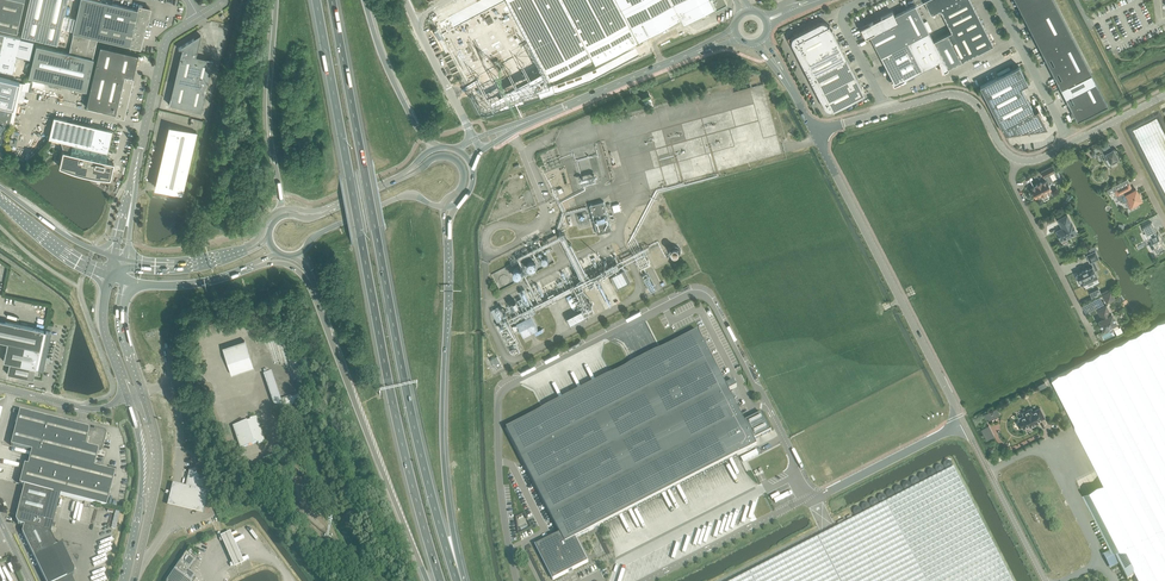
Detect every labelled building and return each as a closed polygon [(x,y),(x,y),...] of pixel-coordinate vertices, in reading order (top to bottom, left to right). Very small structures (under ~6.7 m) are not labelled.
[(24,1),(19,0),(0,0),(0,29),(17,33),(24,1)] [(21,35),(57,43),(67,0),(29,0),(25,19),(21,35)] [(29,78),(86,91),(94,59),(93,59),(97,38),(132,46),(141,49),(146,23),(148,23),(149,18),(148,18),(149,14),(150,14),(150,10),(150,8),(142,7),(142,6),(139,5),(138,9),(136,9),(100,1),(97,0),(80,0),(73,33),(74,33),(72,40),(69,39),(71,30),(61,27),(58,42),(68,44),(68,42),(71,42),(69,53),(36,45),(29,78)] [(639,41),(617,0),(508,0),(551,80),(593,58),(596,63),(639,41)] [(639,41),(681,19),(684,24),(716,7),(716,8),(727,1),(727,0),(617,0),(639,41)] [(934,40),(934,41),(948,68),(993,45),(970,0),(924,0),(931,14),(940,9),(952,31),(934,40)] [(1022,11),(1044,0),(1016,0),(1022,11)] [(1042,50),(1072,35),(1054,0),(1044,0),(1022,11),(1042,50)] [(870,35),(881,56),(929,31),(915,4),(894,15),(892,12),(879,19),(878,18),(875,20),(875,21),(861,28),(866,37),(870,35)] [(819,21),(795,34),(795,35),(794,36),(793,36),(793,37),(792,38),(792,39),(792,41),(792,42),(792,43),(792,44),(791,44),(824,107),(825,107),(825,108),(826,108),(827,109),(828,110),(829,110),(830,110),(831,110),(832,110),(833,109),(834,110),(858,98),(858,97),(864,94),(861,88),(862,87),(832,30),(831,30),(829,26),(830,26),(829,25),(828,24),(827,23),(826,23),(825,22),(824,22),(823,22),(822,22),(821,22),(820,22),(819,21)] [(929,31),(881,56),(893,80),(892,80),(893,82),(892,82),(893,85),(901,83),(900,82),(904,80),(904,79),(913,75),(939,61),(940,64),(942,72),(945,71),(948,69),(948,68),(934,41),(934,40),(929,31)] [(17,55),(21,38),(0,33),(0,51),(17,55)] [(199,41),(201,35),(194,39),(194,38),(178,48),(182,49),(181,53),(169,104),(201,112),(213,60),(196,56),(199,41)] [(1042,50),(1061,88),(1091,73),(1072,35),(1042,50)] [(131,87),(138,55),(100,46),(86,107),(124,116),(129,94),(128,94),(129,90),(131,91),(132,87),(131,87)] [(17,55),(0,51),(0,69),(13,72),(17,55)] [(980,86),(994,114),(1005,134),(1047,127),(1038,109),(1034,111),(1021,87),(1028,83),(1019,65),(980,86)] [(1106,101),(1091,73),(1061,88),(1077,119),(1107,104),(1106,101)] [(5,126),(8,129),(19,81),(0,77),(0,140),(5,126)] [(651,97),(649,91),(641,94),(644,101),(651,97)] [(100,177),(110,178),(114,163),(106,161),(108,152),(107,152),(112,130),(54,117),(49,138),(60,141),(63,151),(60,164),(59,166),(69,170),(79,173),(86,175),(89,175),(100,177)] [(197,132),(171,126),(157,188),(167,191),(168,188),(182,191),(181,195),(182,195),(197,132)] [(1103,148),(1101,149),(1105,159),(1104,159),(1108,166),(1115,162),(1114,160),(1118,158),(1116,153),(1117,153),(1115,148),(1106,153),(1103,148)] [(1049,174),(1055,171),(1052,166),(1041,171),(1044,177),(1044,176),(1046,180),(1041,182),(1036,185),(1031,188),(1034,193),(1033,194),(1034,197),(1035,196),(1036,197),(1041,195),(1042,195),(1044,200),(1049,197),(1046,193),(1047,193),(1046,192),(1051,189),(1051,188),(1052,188),(1050,185),(1049,185),(1048,182),(1052,180),(1049,174)] [(1058,170),(1055,172),(1059,180),(1059,182),(1060,183),(1061,184),(1064,182),(1058,170)] [(1121,188),(1115,191),(1122,203),(1125,202),(1127,201),(1131,207),(1137,204),(1136,202),(1141,200),(1136,189),(1132,191),(1131,189),(1129,184),(1121,188)] [(604,201),(589,205),(597,234),(612,230),(604,201)] [(619,203),(612,205),(614,212),(621,210),(619,203)] [(1062,228),(1056,231),(1061,240),(1067,238),(1067,239),(1072,237),(1072,235),(1077,232),(1072,223),(1067,215),(1058,220),(1062,228)] [(1158,233),(1157,233),(1152,222),(1143,226),(1149,238),(1150,237),(1155,246),(1152,247),(1156,254),(1162,251),(1161,250),(1164,248),(1164,246),(1158,233)] [(1078,275),(1076,276),(1079,283),(1081,282),(1081,283),(1081,284),(1082,283),(1087,281),(1088,285),(1093,282),(1092,279),(1097,276),(1094,271),(1098,269),(1094,261),(1099,258),(1095,251),(1097,250),(1098,250),(1096,247),(1090,250),(1091,253),(1087,255),(1090,262),(1091,262),(1093,266),(1087,269),(1087,268),(1082,271),(1082,272),(1078,274),(1077,274),(1077,275),(1078,275)] [(612,274),(611,275),(618,289),(620,288),(619,286),(630,280),(623,268),(612,274)] [(647,273),(643,275),(651,291),(655,289),(647,273)] [(10,284),(8,291),(33,296),(34,289),(10,284)] [(1103,295),(1107,302),(1115,299),(1111,291),(1103,295)] [(1106,306),(1098,310),(1103,319),(1099,320),(1104,330),(1112,326),(1114,330),(1119,328),(1112,314),(1111,315),(1106,306)] [(200,352),(201,352),(203,351),(197,331),(246,316),(244,313),(192,328),(200,352)] [(538,329),(531,315),(517,322),(524,336),(538,329)] [(48,346),(51,331),(46,330),(46,332),(43,331),(44,330),(0,320),(0,341),(7,342),(3,361),(10,362),(7,374),(33,379),(36,367),(38,368),(38,369),(43,370),(48,346)] [(1051,378),(1105,482),(1083,494),(1103,532),(1111,548),(1104,551),(1112,568),(1119,564),(1127,580),(1135,576),(1137,580),(1164,580),(1164,320),(1051,378)] [(698,331),(506,429),(560,534),(536,546),(554,580),(588,562),(575,539),(757,446),(754,440),(771,432),(762,414),(745,422),(729,391),(737,387),(734,382),(726,386),(698,331)] [(253,367),(246,346),(244,340),(222,348),(231,375),(253,367)] [(502,365),(497,356),(490,360),(495,369),(502,365)] [(275,411),(283,408),(304,401),(302,393),(280,400),(271,372),(263,374),(275,411)] [(997,408),(983,415),(986,419),(988,418),(989,420),(1000,415),(997,408)] [(1018,422),(1018,423),(1018,424),(1019,426),(1020,426),(1021,427),(1023,426),(1024,428),(1029,425),(1030,427),(1038,422),(1038,421),(1045,418),(1040,408),(1033,411),(1033,412),(1031,408),(1023,413),(1024,416),(1019,419),(1020,421),(1018,422)] [(19,415),(11,446),(32,452),(23,486),(25,487),(53,494),(85,502),(91,503),(106,507),(115,473),(94,467),(98,454),(99,454),(100,454),(101,453),(102,452),(106,435),(106,434),(106,433),(105,432),(94,429),(94,432),(89,431),(90,429),(48,419),(20,412),(14,410),(13,413),(19,415)] [(257,445),(264,442),(256,417),(249,420),(250,421),(232,427),(239,449),(257,443),(257,445)] [(989,425),(981,429),(987,440),(994,436),(989,425)] [(756,450),(741,458),(743,462),(759,454),(756,450)] [(951,463),(951,462),(950,462),(950,461),(949,461),(948,461),(947,461),(946,461),(946,462),(945,462),(944,463),(944,464),(944,465),(944,466),(944,467),(945,468),(946,469),(947,469),(948,469),(949,469),(950,469),(951,468),(952,467),(952,466),(952,465),(952,464),(952,463),(951,463)] [(943,467),(943,466),(942,466),(941,465),(940,465),(939,465),(938,465),(937,466),(936,467),(935,468),(935,469),(935,470),(935,471),(936,472),(937,473),(938,473),(939,474),(940,474),(941,474),(942,473),(943,472),(944,471),(944,470),(944,469),(944,468),(944,467),(943,467)] [(954,468),(734,580),(1012,580),(954,468)] [(935,471),(934,470),(933,470),(932,469),(931,469),(930,470),(929,470),(929,471),(928,471),(928,472),(927,472),(927,473),(927,474),(927,475),(928,476),(929,477),(930,478),(931,478),(932,478),(933,478),(934,477),(935,477),(935,476),(935,475),(936,475),(936,474),(936,473),(935,472),(935,471)] [(207,496),(210,494),(205,480),(202,473),(198,474),(200,481),(200,482),(197,474),(189,472),(187,484),(189,484),(189,486),(188,489),(188,490),(200,493),(203,492),(204,497),(207,496)] [(927,475),(926,475),(926,474),(925,474),(924,474),(923,474),(922,474),(921,474),(920,475),(919,476),(919,477),(919,478),(919,479),(919,480),(920,481),(921,482),(922,482),(923,482),(924,482),(925,482),(926,481),(927,481),(927,480),(928,479),(928,478),(928,477),(927,476),(927,475)] [(919,480),(918,479),(917,478),(916,478),(915,478),(914,478),(913,478),(912,479),(911,480),(911,481),(911,482),(911,483),(911,484),(912,485),(913,486),(914,486),(915,486),(916,486),(917,486),(918,486),(918,485),(919,484),(919,483),(919,482),(919,481),(919,480)] [(911,484),(910,483),(909,482),(908,482),(907,482),(906,482),(905,482),(905,483),(904,483),(904,484),(903,484),(903,485),(903,486),(903,487),(903,488),(903,489),(904,489),(904,490),(905,490),(906,491),(907,491),(908,491),(909,490),(910,490),(910,489),(911,489),(911,488),(911,487),(911,486),(911,485),(911,484)] [(167,506),(202,514),(207,496),(204,497),(203,492),(200,493),(188,490),(188,489),(172,485),(167,506)] [(902,488),(902,487),(901,487),(900,487),(900,486),(899,486),(898,486),(897,486),(896,487),(895,488),(894,489),(894,490),(894,491),(894,492),(895,493),(896,494),(897,495),(898,495),(899,495),(900,495),(901,494),(902,494),(902,493),(903,492),(903,491),(903,490),(903,489),(902,488)] [(16,520),(19,525),(24,527),(23,534),(34,557),(45,580),(74,580),(71,576),(73,575),(74,571),(62,544),(57,546),(51,533),(53,524),(46,522),(53,494),(25,487),(18,515),(16,520)] [(894,492),(893,491),(892,491),(891,491),(890,491),(889,491),(888,491),(888,492),(887,492),(887,493),(886,494),(886,495),(886,496),(887,496),(887,497),(887,498),(888,498),(888,499),(889,499),(890,499),(891,499),(892,499),(893,499),(893,498),(894,498),(894,497),(895,497),(895,496),(895,495),(895,494),(895,493),(894,492)] [(886,497),(886,496),(885,496),(884,495),(883,495),(882,495),(881,495),(880,495),(880,496),(879,496),(879,497),(878,498),(878,499),(878,500),(878,501),(879,501),(879,502),(880,502),(880,503),(881,503),(882,503),(883,503),(884,503),(885,503),(886,502),(886,501),(887,500),(887,499),(887,498),(886,497)] [(878,501),(877,500),(876,499),(875,499),(874,499),(873,499),(872,499),(872,500),(871,500),(871,501),(870,501),(870,502),(870,503),(870,504),(870,505),(871,506),(871,507),(872,507),(873,507),(873,508),(874,508),(875,508),(875,507),(876,507),(877,507),(877,506),(878,506),(878,505),(878,504),(879,504),(878,503),(878,502),(878,501)] [(869,505),(868,504),(867,503),(866,503),(865,503),(864,504),(863,504),(862,505),(862,506),(862,507),(862,508),(862,509),(862,510),(863,511),(864,511),(864,512),(865,512),(866,512),(867,512),(868,511),(869,511),(870,510),(870,509),(870,508),(870,507),(870,506),(869,505)] [(861,509),(860,508),(859,508),(858,507),(857,507),(857,508),(856,508),(855,508),(855,509),(854,509),(854,510),(853,511),(853,512),(853,513),(854,513),(854,514),(854,515),(855,515),(855,516),(856,516),(857,516),(858,516),(859,516),(860,516),(860,515),(861,515),(861,514),(862,514),(862,513),(862,512),(862,511),(862,510),(861,509)] [(115,511),(111,528),(115,529),(120,512),(115,511)] [(230,533),(220,537),(234,568),(244,564),(230,533)] [(166,580),(181,580),(184,577),(190,580),(194,575),(187,570),(194,559),(185,553),(166,580)]
